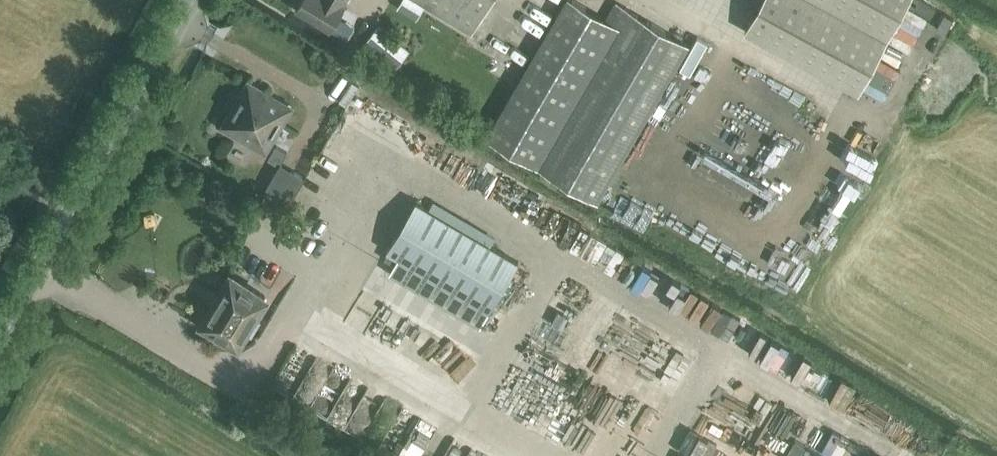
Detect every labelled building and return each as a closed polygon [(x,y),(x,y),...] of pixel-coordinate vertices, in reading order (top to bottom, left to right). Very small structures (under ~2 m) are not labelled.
[(357,0),(309,0),(302,12),(338,33),(357,0)] [(472,35),(493,0),(414,0),(472,35)] [(746,33),(853,91),(902,0),(764,0),(746,33)] [(605,23),(565,1),(489,134),(596,198),(687,46),(615,6),(605,23)] [(379,25),(366,42),(396,67),(410,49),(379,25)] [(266,154),(267,153),(293,106),(248,78),(219,127),(266,154)] [(290,203),(307,173),(282,159),(266,188),(290,203)] [(489,311),(519,262),(417,201),(386,251),(489,311)] [(230,271),(197,325),(239,350),(250,331),(253,332),(262,316),(260,315),(272,296),(230,271)]
